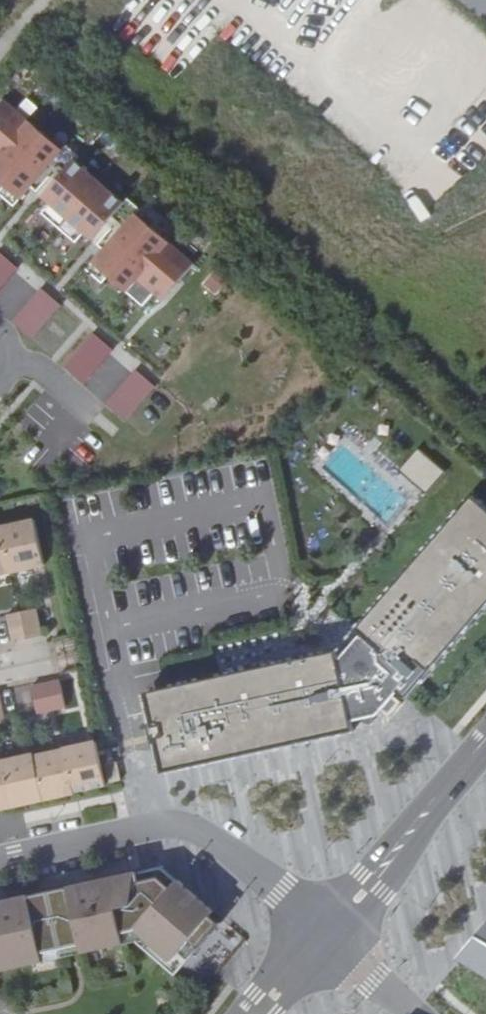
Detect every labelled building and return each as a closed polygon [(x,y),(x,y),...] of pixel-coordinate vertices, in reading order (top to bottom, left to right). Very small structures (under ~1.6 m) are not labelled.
[(19,200),(30,187),(49,204),(41,213),(75,243),(83,233),(102,250),(91,262),(142,306),(153,294),(161,301),(193,264),(135,214),(139,209),(126,198),(122,203),(74,161),(78,156),(65,145),(61,150),(3,100),(0,104),(0,184),(19,200)] [(3,186),(0,190),(0,196),(13,207),(19,200),(3,186)] [(17,267),(0,253),(0,287),(17,267)] [(202,284),(214,294),(230,276),(217,265),(202,284)] [(28,335),(61,303),(43,284),(9,316),(28,335)] [(62,367),(83,384),(112,348),(91,331),(62,367)] [(124,419),(155,387),(136,368),(104,400),(124,419)] [(426,447),(406,470),(434,494),(453,471),(426,447)] [(485,615),(485,499),(481,495),(364,630),(370,635),(338,651),(337,644),(219,674),(224,695),(151,713),(164,773),(356,731),(353,721),(384,715),(408,692),(414,698),(485,615)] [(44,563),(35,519),(0,526),(0,572),(44,563)] [(39,608),(11,614),(16,641),(45,635),(39,608)] [(219,674),(146,692),(151,713),(224,695),(219,674)] [(29,684),(36,713),(65,707),(58,677),(29,684)] [(9,802),(10,807),(24,804),(24,799),(42,796),(42,797),(54,795),(55,797),(74,793),(72,787),(85,784),(86,789),(105,785),(96,742),(64,749),(64,751),(34,757),(33,755),(0,762),(0,804),(9,802)] [(0,901),(0,970),(136,940),(174,975),(220,923),(211,915),(214,911),(162,865),(0,901)] [(463,958),(485,974),(485,932),(463,958)]
